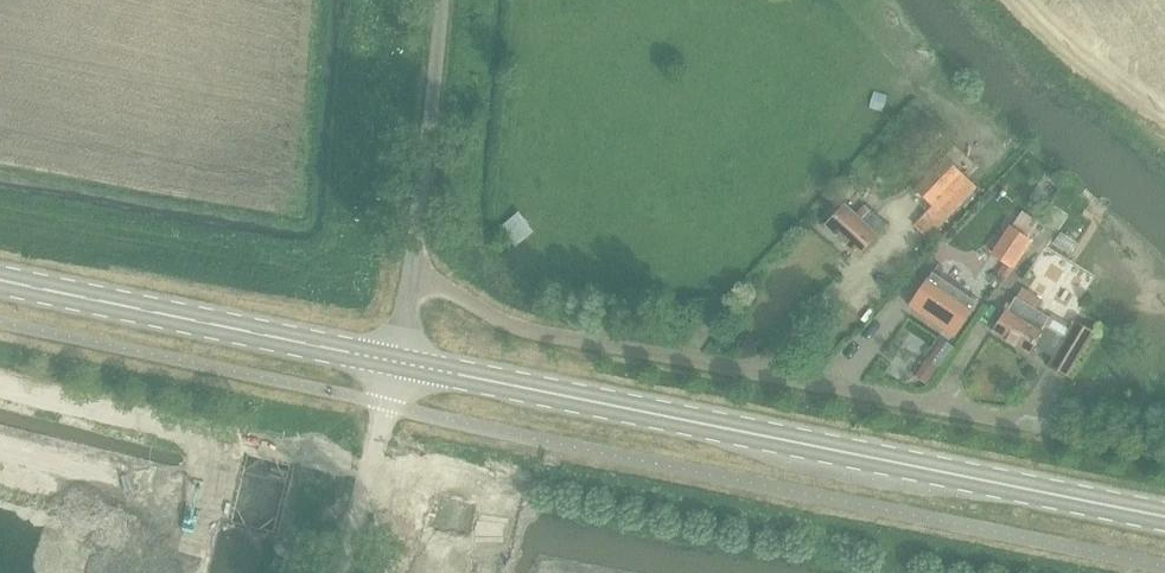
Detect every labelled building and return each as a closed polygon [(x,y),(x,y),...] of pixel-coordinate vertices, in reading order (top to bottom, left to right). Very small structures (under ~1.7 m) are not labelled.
[(938,202),(968,173),(952,156),(922,184),(938,202)] [(861,254),(891,223),(875,208),(865,219),(849,203),(830,223),(861,254)] [(994,253),(1011,265),(1029,240),(1011,228),(994,253)] [(956,335),(980,300),(943,275),(947,268),(941,264),(912,305),(956,335)] [(1007,310),(994,332),(1029,353),(1033,345),(1054,357),(1050,365),(1068,376),(1094,331),(1076,320),(1066,336),(1046,324),(1050,317),(1036,309),(1042,299),(1022,288),(1017,297),(1016,296),(1007,310)]
